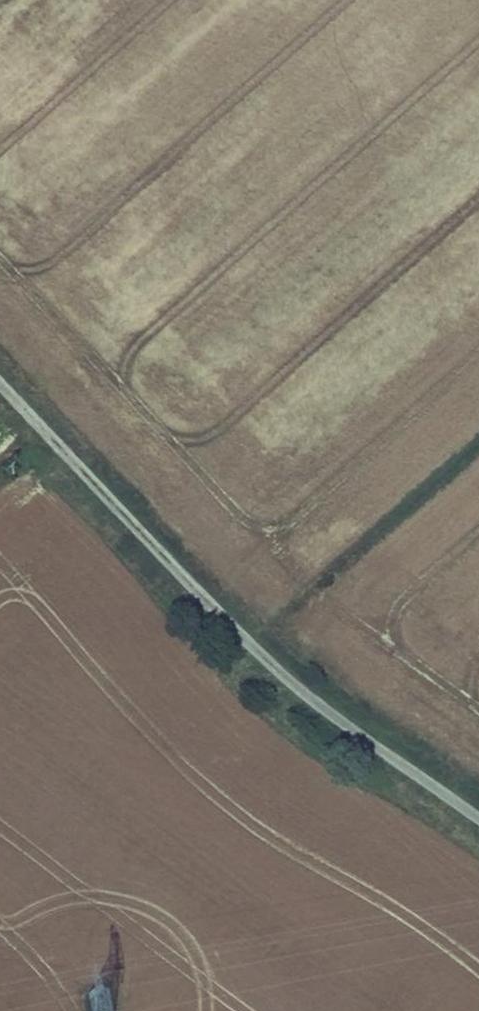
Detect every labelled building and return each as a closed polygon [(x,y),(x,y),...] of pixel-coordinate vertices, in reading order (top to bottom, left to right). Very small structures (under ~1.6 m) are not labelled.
[(91,1010),(111,1010),(107,988),(87,992),(91,1010)]
